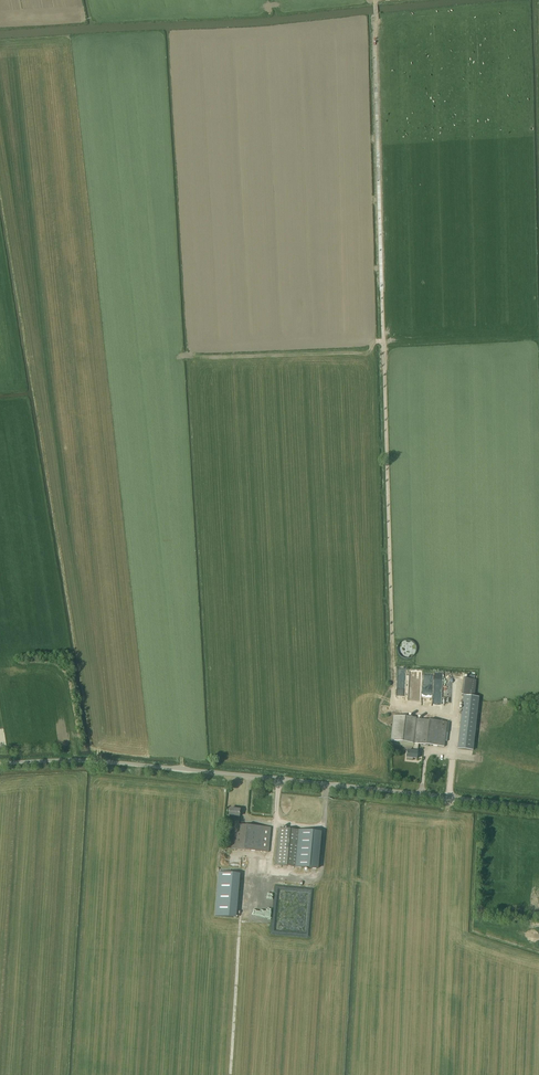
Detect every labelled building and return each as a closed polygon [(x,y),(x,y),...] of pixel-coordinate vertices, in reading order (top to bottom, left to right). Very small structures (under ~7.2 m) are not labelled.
[(416,642),(403,640),(402,653),(414,655),(416,642)] [(432,675),(422,675),(422,706),(431,706),(432,675)] [(474,697),(475,692),(463,690),(462,696),(464,696),(458,749),(473,751),(479,698),(474,697)] [(413,761),(413,758),(417,759),(418,752),(419,744),(426,745),(444,747),(447,722),(429,720),(417,719),(417,718),(393,715),(391,741),(394,741),(394,745),(413,747),(413,752),(408,751),(407,758),(407,760),(413,761)] [(271,828),(239,824),(239,817),(240,817),(240,810),(230,809),(229,816),(235,816),(234,824),(231,849),(269,853),(271,828)] [(279,828),(275,865),(317,869),(320,832),(279,828)] [(215,917),(235,919),(239,874),(218,873),(215,917)]
